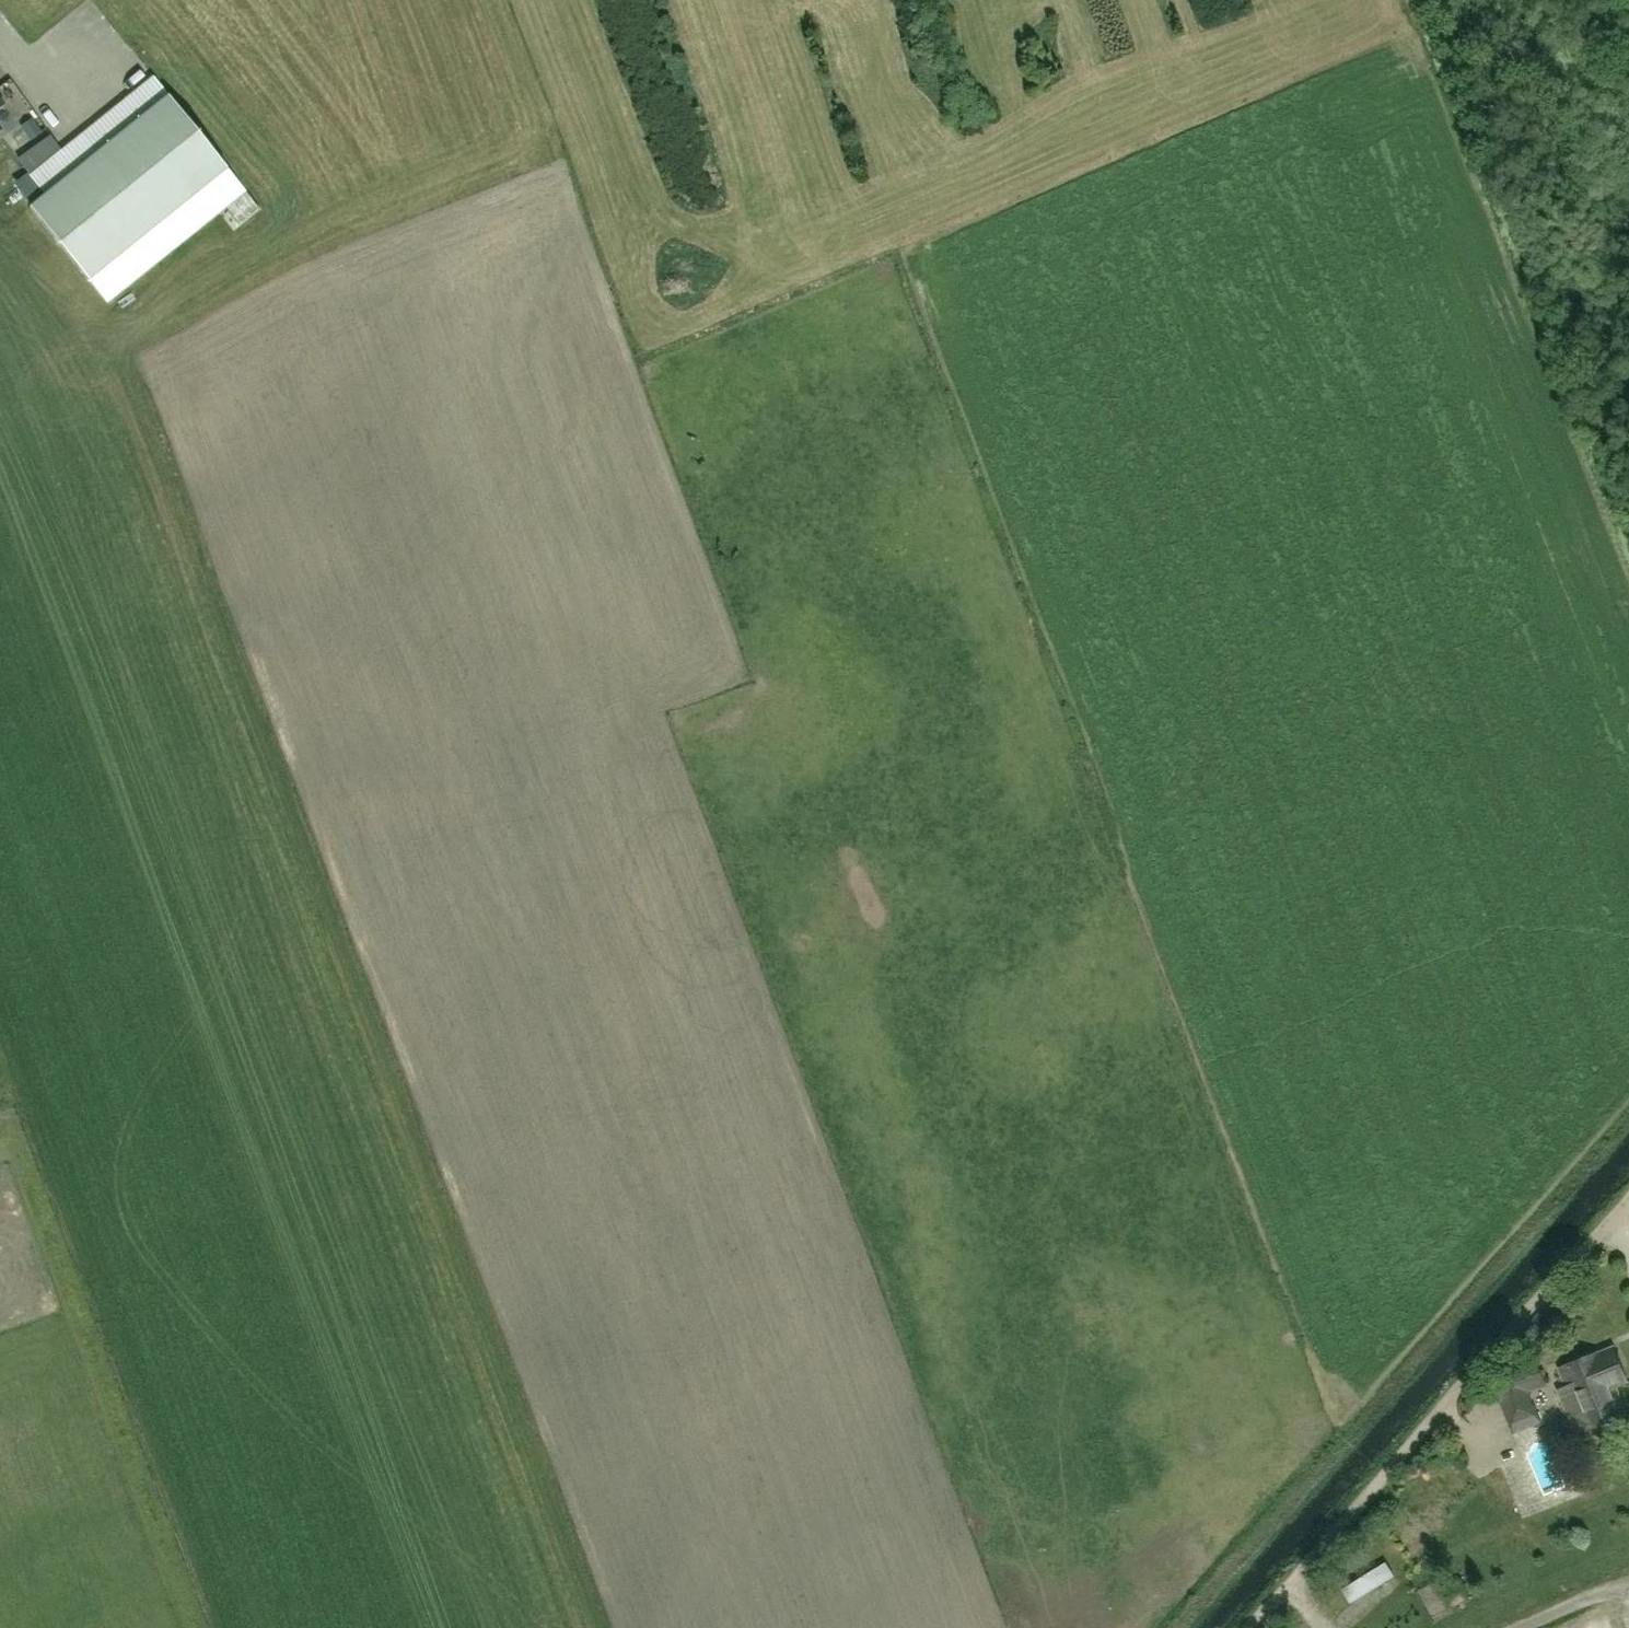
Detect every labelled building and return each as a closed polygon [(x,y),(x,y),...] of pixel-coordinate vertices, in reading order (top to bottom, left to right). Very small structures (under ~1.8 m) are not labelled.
[(168,95),(30,206),(89,279),(227,168),(168,95)] [(54,130),(22,156),(37,173),(68,147),(54,130)] [(199,196),(213,215),(230,203),(216,183),(199,196)] [(1575,1434),(1590,1428),(1593,1436),(1603,1439),(1618,1432),(1624,1423),(1621,1416),(1626,1413),(1615,1386),(1627,1381),(1614,1347),(1602,1352),(1602,1351),(1561,1367),(1567,1383),(1557,1388),(1575,1434)] [(1535,1361),(1498,1377),(1520,1431),(1540,1423),(1524,1385),(1542,1377),(1535,1361)] [(1514,1444),(1499,1450),(1504,1463),(1519,1458),(1514,1444)] [(1415,1520),(1427,1507),(1416,1498),(1405,1511),(1415,1520)] [(1338,1607),(1367,1574),(1357,1565),(1328,1598),(1338,1607)]
